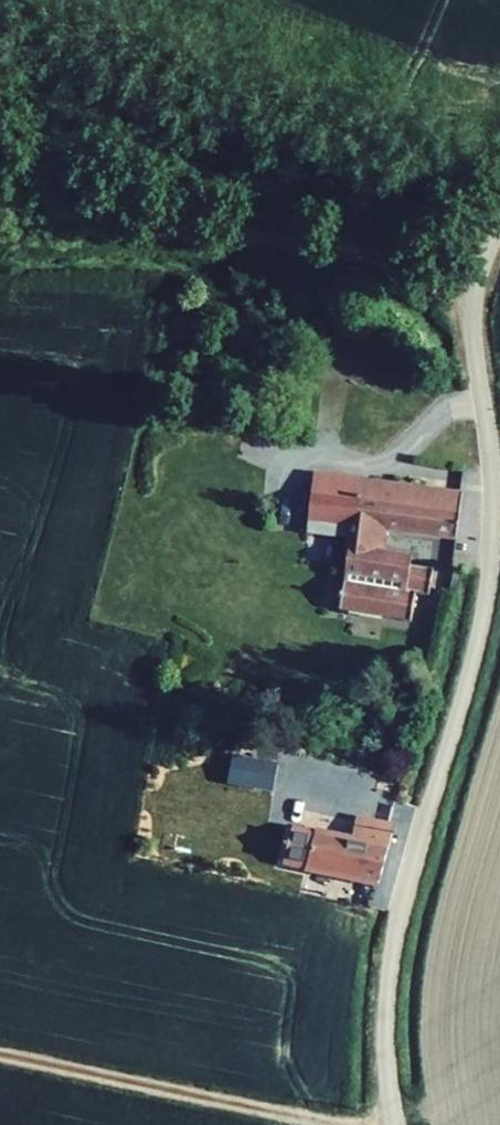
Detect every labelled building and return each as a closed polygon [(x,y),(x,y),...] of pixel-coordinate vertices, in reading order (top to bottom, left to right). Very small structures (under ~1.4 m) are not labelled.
[(468,494),(364,479),(350,573),(430,584),(436,585),(438,567),(416,564),(417,556),(388,552),(392,527),(462,538),(468,494)] [(434,594),(436,585),(430,584),(350,573),(349,576),(354,577),(353,582),(349,581),(344,610),(416,621),(421,592),(434,594)] [(281,765),(236,755),(230,783),(275,793),(281,765)] [(390,822),(371,817),(369,824),(388,829),(390,822)] [(325,832),(295,826),(287,866),(378,886),(393,831),(388,829),(369,824),(358,822),(355,838),(325,832)]
